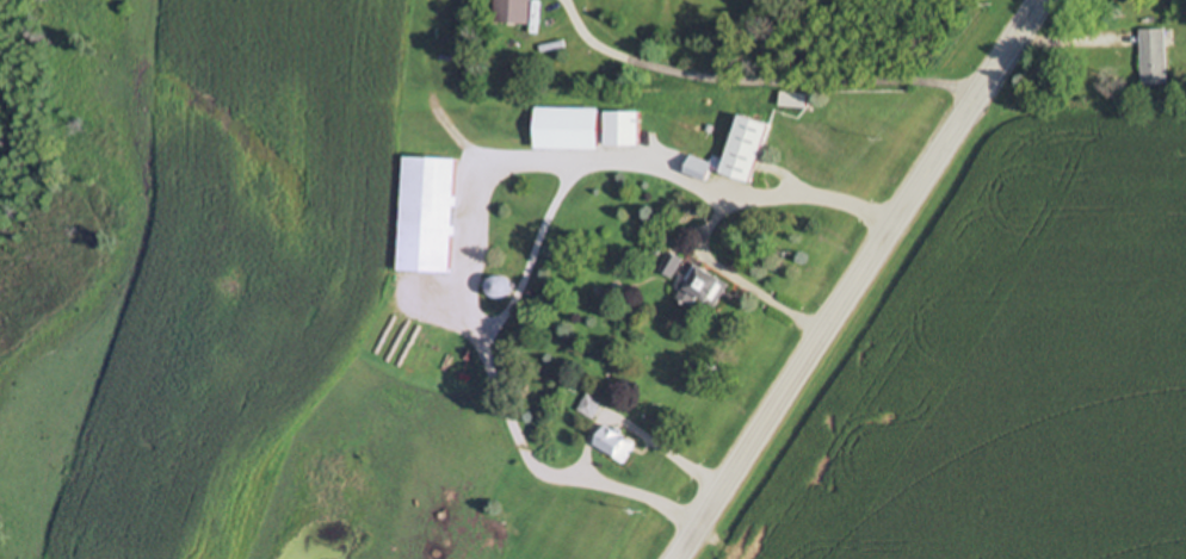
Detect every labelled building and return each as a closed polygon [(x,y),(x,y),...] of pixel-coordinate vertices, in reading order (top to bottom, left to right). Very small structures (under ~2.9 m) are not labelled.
[(1139,29),(1140,84),(1165,84),(1164,28),(1139,29)] [(595,149),(596,121),(593,120),(593,109),(533,107),(532,147),(595,149)] [(639,111),(605,111),(605,145),(639,145),(639,111)] [(769,123),(740,114),(726,159),(712,155),(710,161),(689,155),(684,173),(706,180),(710,169),(751,182),(769,123)] [(450,272),(455,158),(401,156),(396,270),(450,272)] [(672,278),(682,258),(668,250),(658,270),(672,278)] [(714,307),(729,284),(696,264),(675,297),(690,306),(696,296),(714,307)] [(592,419),(601,402),(585,392),(576,409),(592,419)] [(623,462),(634,442),(603,425),(592,445),(623,462)]
